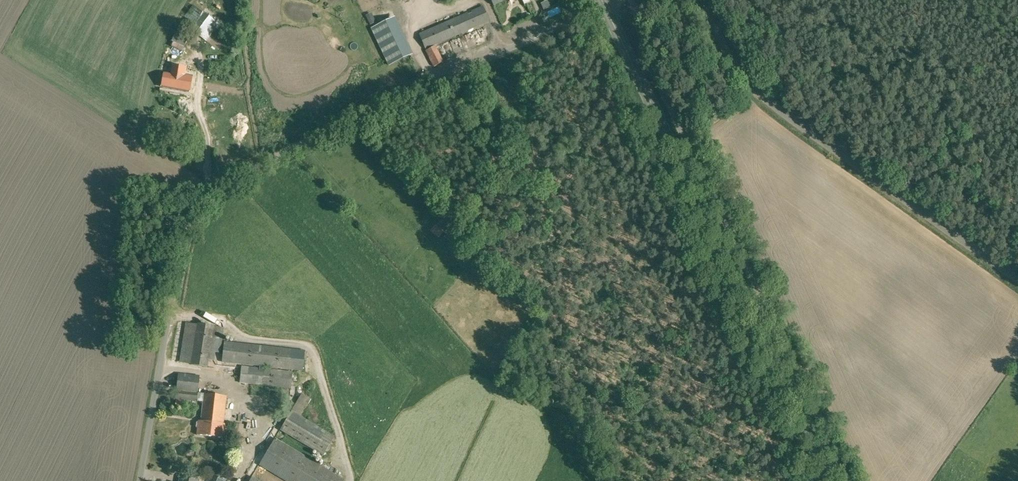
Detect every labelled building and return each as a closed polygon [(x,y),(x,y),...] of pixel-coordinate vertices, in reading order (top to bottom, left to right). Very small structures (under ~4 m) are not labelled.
[(425,50),(488,22),(482,6),(418,34),(425,50)] [(206,41),(218,24),(200,11),(190,28),(206,41)] [(370,25),(376,22),(372,16),(367,18),(370,25)] [(388,66),(409,57),(411,56),(393,18),(391,19),(370,29),(388,66)] [(433,67),(443,62),(435,45),(425,51),(433,67)] [(184,75),(185,67),(172,65),(170,74),(164,73),(161,87),(188,91),(191,76),(184,75)] [(444,240),(449,234),(441,226),(435,231),(444,240)] [(220,353),(224,328),(185,322),(179,362),(207,367),(210,351),(220,353)] [(303,371),(305,350),(224,341),(221,362),(303,371)] [(290,388),(292,371),(241,365),(239,383),(290,388)] [(196,401),(199,375),(177,373),(175,399),(176,399),(175,406),(182,407),(182,400),(196,401)] [(223,424),(226,396),(204,393),(200,421),(198,421),(198,422),(196,422),(196,426),(197,427),(196,435),(223,438),(225,424),(223,424)] [(323,455),(334,436),(301,416),(311,399),(301,393),(279,430),(323,455)] [(242,437),(244,424),(234,423),(233,436),(242,437)] [(345,480),(275,438),(259,465),(285,480),(344,480),(345,480)]
